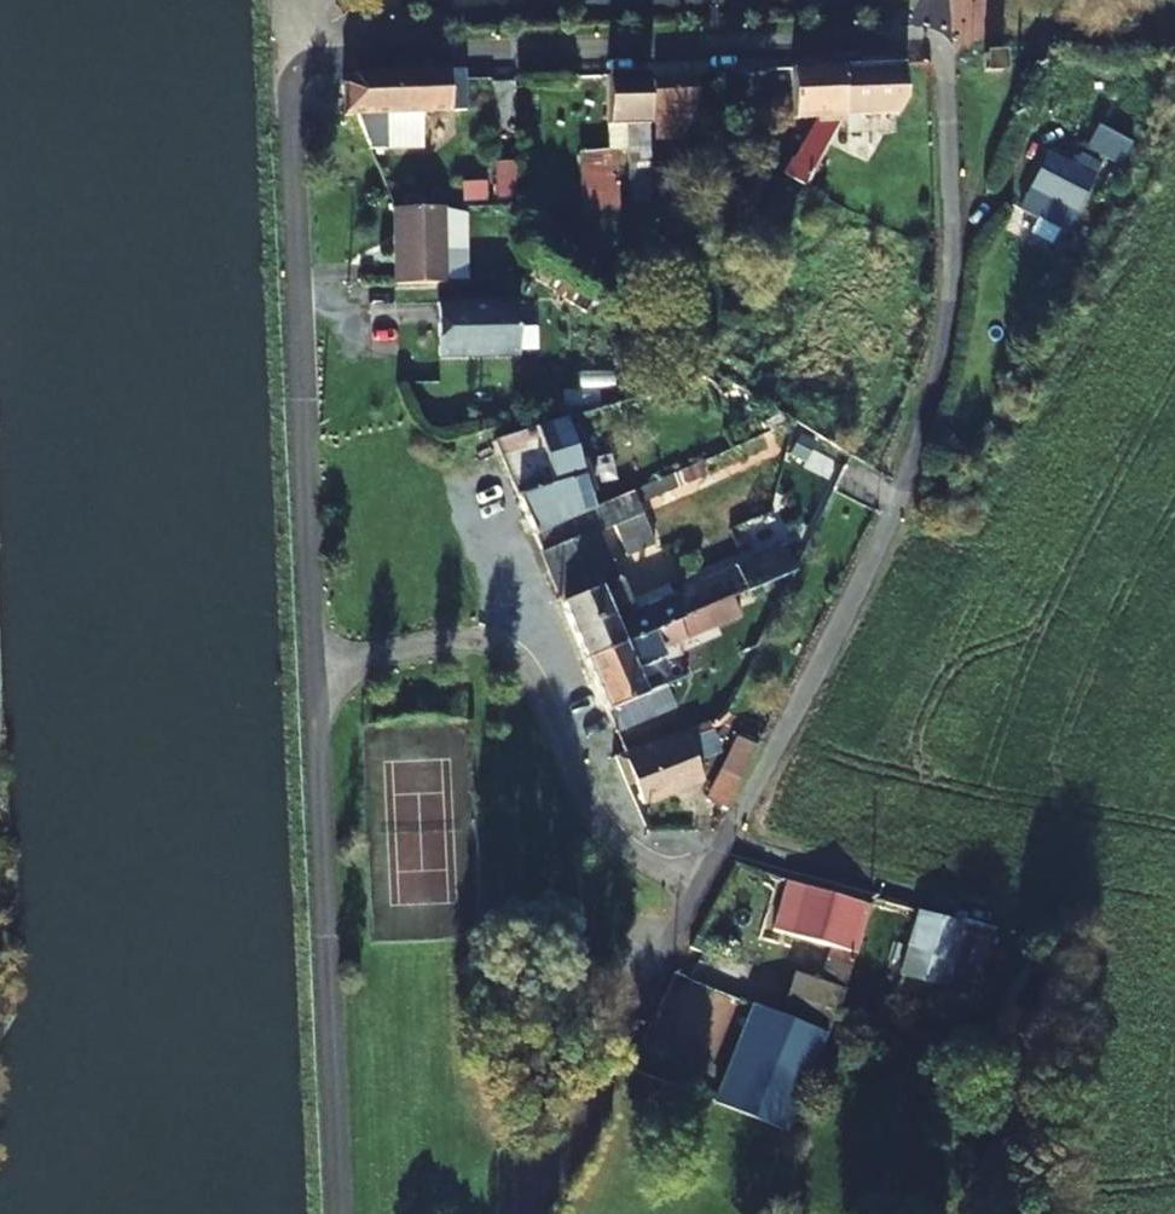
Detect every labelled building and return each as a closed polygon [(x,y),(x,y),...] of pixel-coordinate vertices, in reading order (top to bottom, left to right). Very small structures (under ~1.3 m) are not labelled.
[(904,64),(840,66),(839,120),(893,120),(904,100),(904,64)] [(1003,65),(986,65),(987,85),(1004,84),(1003,65)] [(784,229),(839,120),(840,66),(788,68),(790,119),(813,119),(760,218),(783,229),(784,229)] [(342,119),(355,118),(371,152),(393,151),(391,130),(463,126),(462,82),(462,73),(349,77),(341,87),(342,119)] [(631,203),(648,203),(646,75),(608,76),(609,152),(617,152),(630,152),(631,203)] [(689,123),(696,105),(695,79),(654,81),(654,104),(670,104),(670,124),(689,123)] [(1097,127),(1105,131),(1112,117),(1116,111),(1107,105),(1097,127)] [(1112,117),(1105,131),(1130,144),(1137,130),(1112,117)] [(1130,144),(1105,131),(1097,127),(1085,151),(1118,168),(1130,144)] [(617,152),(609,152),(583,154),(584,248),(620,247),(617,152)] [(493,157),(494,197),(516,196),(515,156),(493,157)] [(1018,211),(1061,234),(1088,181),(1046,158),(1018,211)] [(485,177),(461,178),(462,197),(486,196),(485,177)] [(394,282),(444,281),(441,207),(392,208),(394,282)] [(510,329),(512,328),(511,287),(459,288),(460,330),(474,330),(510,329)] [(510,329),(474,330),(475,355),(511,353),(510,329)] [(725,447),(720,434),(549,488),(530,432),(492,444),(533,535),(617,500),(613,490),(725,447)] [(585,661),(693,615),(704,610),(794,571),(795,569),(786,548),(635,609),(619,575),(615,577),(595,533),(613,525),(624,553),(653,542),(633,493),(617,500),(533,535),(585,661)] [(663,651),(700,635),(713,630),(704,610),(693,615),(585,661),(607,715),(645,697),(635,672),(658,663),(663,651)] [(648,696),(645,697),(607,715),(605,715),(612,732),(661,712),(654,693),(648,696)] [(613,758),(638,814),(649,809),(646,803),(706,777),(691,739),(708,732),(705,724),(613,758)] [(727,808),(758,744),(739,735),(707,798),(727,808)] [(792,967),(780,1009),(756,1002),(751,1001),(750,1003),(824,1034),(836,1004),(841,1003),(843,1000),(871,900),(789,875),(775,926),(829,941),(821,974),(792,967)] [(962,925),(922,914),(906,974),(928,980),(946,985),(950,972),(981,981),(993,927),(977,923),(977,921),(964,918),(962,925)] [(924,995),(928,980),(906,974),(902,989),(924,995)] [(750,1003),(714,1097),(790,1126),(824,1035),(824,1034),(750,1003)]
